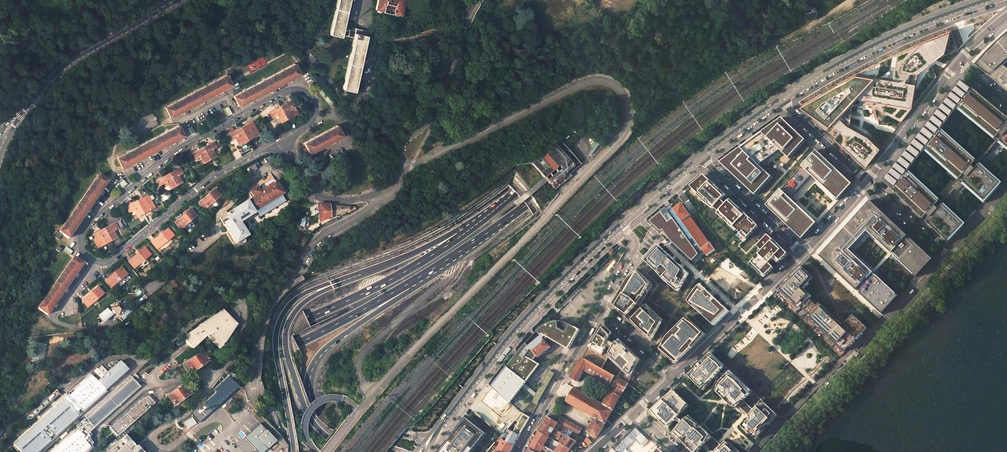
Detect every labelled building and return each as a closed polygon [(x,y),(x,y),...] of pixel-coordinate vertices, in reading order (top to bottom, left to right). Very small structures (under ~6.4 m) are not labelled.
[(329,34),(341,37),(342,34),(342,30),(349,0),(337,0),(329,34)] [(375,9),(382,11),(393,14),(393,13),(400,15),(402,8),(403,3),(403,0),(377,0),(375,9)] [(958,36),(972,29),(969,22),(955,29),(958,36)] [(799,102),(867,166),(882,146),(867,130),(846,122),(840,114),(857,98),(905,117),(919,70),(946,51),(951,25),(898,48),(893,75),(860,67),(799,102)] [(981,25),(961,41),(965,46),(985,31),(981,25)] [(355,27),(349,29),(348,31),(342,30),(342,34),(354,37),(355,33),(360,34),(362,29),(355,27)] [(354,37),(342,89),(354,91),(366,36),(360,34),(355,33),(354,37)] [(1006,64),(1006,34),(998,42),(987,53),(976,65),(1006,91),(1006,68),(1004,66),(1006,64)] [(233,96),(238,106),(300,74),(294,64),(233,96)] [(226,71),(229,77),(234,74),(231,68),(226,71)] [(165,107),(170,117),(231,84),(226,74),(165,107)] [(907,172),(925,149),(963,182),(986,202),(1001,185),(978,165),(940,131),(958,107),(999,141),(1006,147),(1006,117),(963,81),(884,183),(924,219),(927,216),(930,219),(926,222),(948,243),(964,225),(942,205),(907,172)] [(291,101),(280,106),(287,119),(293,116),(298,113),(291,101)] [(281,123),(287,119),(280,106),(269,112),(272,118),(277,116),(281,123)] [(810,142),(807,139),(783,117),(763,132),(782,149),(794,160),(810,142)] [(259,134),(252,121),(241,127),(248,140),(254,137),(259,134)] [(122,168),(183,135),(178,125),(117,158),(122,168)] [(337,125),(304,143),(309,153),(342,135),(337,125)] [(248,140),(241,127),(227,135),(231,140),(236,138),(240,145),(248,140)] [(763,132),(741,149),(760,167),(782,149),(763,132)] [(579,164),(560,141),(532,164),(553,190),(569,177),(567,174),(579,164)] [(214,142),(203,148),(210,161),(216,157),(212,150),(217,148),(214,142)] [(204,164),(210,161),(203,148),(192,154),(195,160),(200,157),(204,164)] [(741,149),(721,162),(756,195),(772,178),(760,167),(741,149)] [(852,186),(818,151),(804,166),(813,174),(839,200),(852,186)] [(813,174),(804,166),(782,190),(791,198),(813,174)] [(180,168),(169,174),(176,187),(182,183),(179,177),(183,174),(180,168)] [(176,187),(169,174),(156,181),(159,187),(162,186),(163,189),(168,186),(170,190),(176,187)] [(59,232),(68,238),(108,182),(98,175),(59,232)] [(247,203),(253,212),(256,210),(260,217),(286,201),(282,194),(283,194),(275,181),(275,182),(271,175),(266,178),(267,179),(263,181),(262,180),(258,182),(262,189),(260,190),(259,192),(256,187),(249,192),(253,197),(247,203)] [(747,239),(761,226),(732,201),(728,205),(722,200),(727,196),(707,175),(689,188),(713,210),(716,208),(720,212),(719,215),(747,239)] [(221,196),(216,188),(198,203),(204,210),(221,196)] [(791,198),(782,190),(768,205),(803,239),(818,224),(791,198)] [(148,195),(137,201),(144,214),(150,210),(146,203),(151,201),(148,195)] [(916,278),(933,259),(915,241),(871,200),(843,230),(820,256),(865,298),(883,314),(899,296),(874,273),(891,254),(916,278)] [(137,217),(144,214),(137,201),(126,207),(129,213),(134,210),(137,217)] [(155,208),(151,201),(146,203),(150,210),(155,208)] [(223,225),(235,243),(246,236),(238,223),(254,213),(253,212),(247,203),(247,202),(231,211),(232,213),(226,217),(228,219),(229,221),(223,225)] [(690,216),(682,203),(673,209),(682,221),(702,249),(707,256),(715,250),(710,243),(709,243),(691,218),(690,216)] [(329,218),(329,206),(317,204),(317,205),(318,223),(329,218)] [(329,218),(348,211),(347,213),(354,210),(353,208),(347,208),(329,206),(329,218)] [(174,223),(180,230),(197,216),(191,209),(174,223)] [(703,256),(667,209),(652,222),(696,263),(703,256)] [(111,240),(111,241),(117,238),(114,231),(118,228),(115,222),(104,228),(111,240)] [(104,228),(93,234),(96,239),(94,240),(98,249),(102,247),(102,245),(103,245),(105,244),(111,241),(111,240),(104,228)] [(168,228),(151,242),(157,249),(173,235),(168,228)] [(52,236),(58,240),(61,235),(55,231),(52,236)] [(765,252),(752,265),(765,277),(792,253),(772,235),(760,247),(765,252)] [(659,245),(645,260),(666,281),(679,292),(690,274),(659,245)] [(128,261),(134,268),(150,254),(145,248),(128,261)] [(37,309),(47,315),(82,264),(73,257),(37,309)] [(786,282),(775,293),(795,313),(802,306),(809,314),(803,320),(840,358),(868,329),(857,318),(852,323),(849,320),(843,326),(820,303),(818,305),(810,298),(813,295),(805,288),(815,277),(802,265),(797,270),(786,282)] [(111,287),(127,274),(122,267),(105,280),(111,287)] [(653,284),(637,269),(629,276),(629,277),(613,305),(625,317),(631,322),(652,341),(664,320),(648,305),(646,307),(642,304),(653,284)] [(98,287),(81,300),(87,307),(104,294),(98,287)] [(706,292),(700,287),(694,295),(690,302),(715,326),(730,312),(707,291),(706,292)] [(119,302),(111,308),(118,316),(122,322),(138,308),(134,303),(130,307),(124,301),(120,304),(119,302)] [(99,315),(106,322),(114,314),(108,307),(99,315)] [(207,333),(219,348),(222,345),(236,324),(223,309),(182,337),(191,347),(207,333)] [(854,315),(849,320),(852,323),(857,318),(854,315)] [(686,319),(668,337),(661,349),(661,350),(675,364),(677,363),(692,348),(706,335),(688,318),(686,319)] [(543,340),(543,342),(546,337),(569,349),(580,329),(566,323),(561,322),(556,322),(548,324),(540,328),(524,345),(492,386),(511,404),(539,365),(533,361),(536,357),(530,351),(543,340)] [(611,337),(602,329),(589,350),(600,356),(607,345),(613,349),(607,358),(630,379),(642,360),(619,339),(615,346),(609,342),(611,337)] [(206,336),(218,349),(219,348),(207,333),(191,347),(192,349),(206,336)] [(536,357),(536,358),(549,348),(543,342),(543,340),(530,351),(536,357)] [(36,343),(33,363),(44,364),(47,344),(36,343)] [(202,351),(185,363),(192,373),(209,361),(202,351)] [(587,360),(583,357),(571,378),(578,382),(585,370),(614,386),(623,392),(624,392),(628,384),(587,360)] [(696,381),(700,384),(704,381),(708,383),(712,380),(716,376),(722,369),(719,364),(712,359),(700,369),(695,376),(698,379),(696,381)] [(69,395),(81,409),(82,410),(128,370),(120,361),(108,372),(104,376),(98,369),(97,368),(94,371),(101,378),(99,380),(97,382),(96,380),(92,375),(87,379),(81,385),(69,395)] [(102,366),(99,369),(104,375),(107,372),(102,366)] [(531,402),(537,405),(555,374),(549,371),(531,402)] [(726,399),(736,409),(750,394),(738,380),(729,374),(718,387),(716,391),(726,399)] [(130,375),(86,414),(90,419),(134,380),(130,375)] [(140,375),(134,380),(138,385),(144,380),(140,375)] [(191,414),(199,423),(239,387),(232,379),(199,408),(196,408),(191,414)] [(88,421),(94,428),(140,387),(138,385),(134,380),(90,419),(88,421)] [(79,383),(68,393),(69,395),(81,385),(79,383)] [(185,384),(168,396),(174,405),(192,393),(185,384)] [(621,396),(623,392),(614,386),(611,390),(621,396)] [(567,401),(566,401),(573,405),(572,405),(573,405),(578,408),(579,409),(579,408),(584,411),(584,412),(585,412),(588,414),(588,416),(590,416),(591,416),(592,416),(596,418),(605,423),(613,410),(603,404),(599,402),(600,401),(599,400),(598,399),(596,400),(587,395),(587,394),(586,394),(581,392),(581,391),(580,391),(574,388),(567,401)] [(26,424),(60,395),(55,389),(21,419),(26,424)] [(613,410),(621,396),(611,390),(603,404),(613,410)] [(651,412),(668,428),(676,420),(690,406),(675,392),(660,403),(651,412)] [(81,409),(69,395),(68,394),(63,398),(65,399),(76,413),(81,409)] [(119,436),(155,403),(150,396),(149,397),(148,396),(145,398),(110,429),(117,436),(119,436)] [(77,414),(76,413),(65,399),(12,445),(18,451),(19,451),(20,451),(35,451),(77,414)] [(756,440),(779,416),(763,401),(752,412),(753,413),(742,425),(756,440)] [(561,418),(552,412),(549,417),(558,423),(579,434),(582,429),(562,417),(561,418)] [(524,413),(514,432),(520,436),(531,416),(524,413)] [(556,426),(558,423),(549,417),(548,416),(544,423),(555,429),(556,426)] [(192,417),(185,422),(189,429),(197,424),(192,417)] [(467,418),(440,451),(469,451),(485,433),(467,418)] [(598,438),(605,423),(596,418),(588,432),(598,438)] [(694,451),(700,451),(713,437),(702,427),(701,426),(688,418),(680,425),(676,434),(694,451)] [(52,451),(83,451),(90,447),(85,440),(88,437),(86,435),(94,428),(88,421),(52,451)] [(555,429),(544,423),(539,431),(548,436),(550,431),(553,433),(561,437),(562,435),(563,436),(564,434),(555,429)] [(561,428),(556,426),(555,429),(564,434),(566,435),(568,430),(562,426),(561,428)] [(242,428),(233,437),(247,451),(272,451),(267,446),(265,448),(264,447),(261,449),(242,428)] [(649,441),(635,428),(615,449),(618,451),(629,451),(626,449),(635,440),(643,447),(649,441)] [(503,440),(514,446),(520,436),(514,432),(508,429),(503,435),(502,436),(501,438),(503,440)] [(544,446),(549,437),(539,431),(534,440),(544,446)] [(140,450),(137,446),(137,447),(126,435),(107,451),(143,451),(140,450)] [(568,436),(561,444),(570,449),(574,445),(577,441),(568,436)] [(498,441),(501,443),(496,451),(498,451),(510,451),(514,446),(503,440),(501,438),(498,441)] [(544,446),(534,440),(529,449),(535,451),(541,451),(543,448),(548,451),(547,451),(555,451),(544,446)] [(732,443),(730,445),(726,442),(717,451),(741,451),(732,443)]
